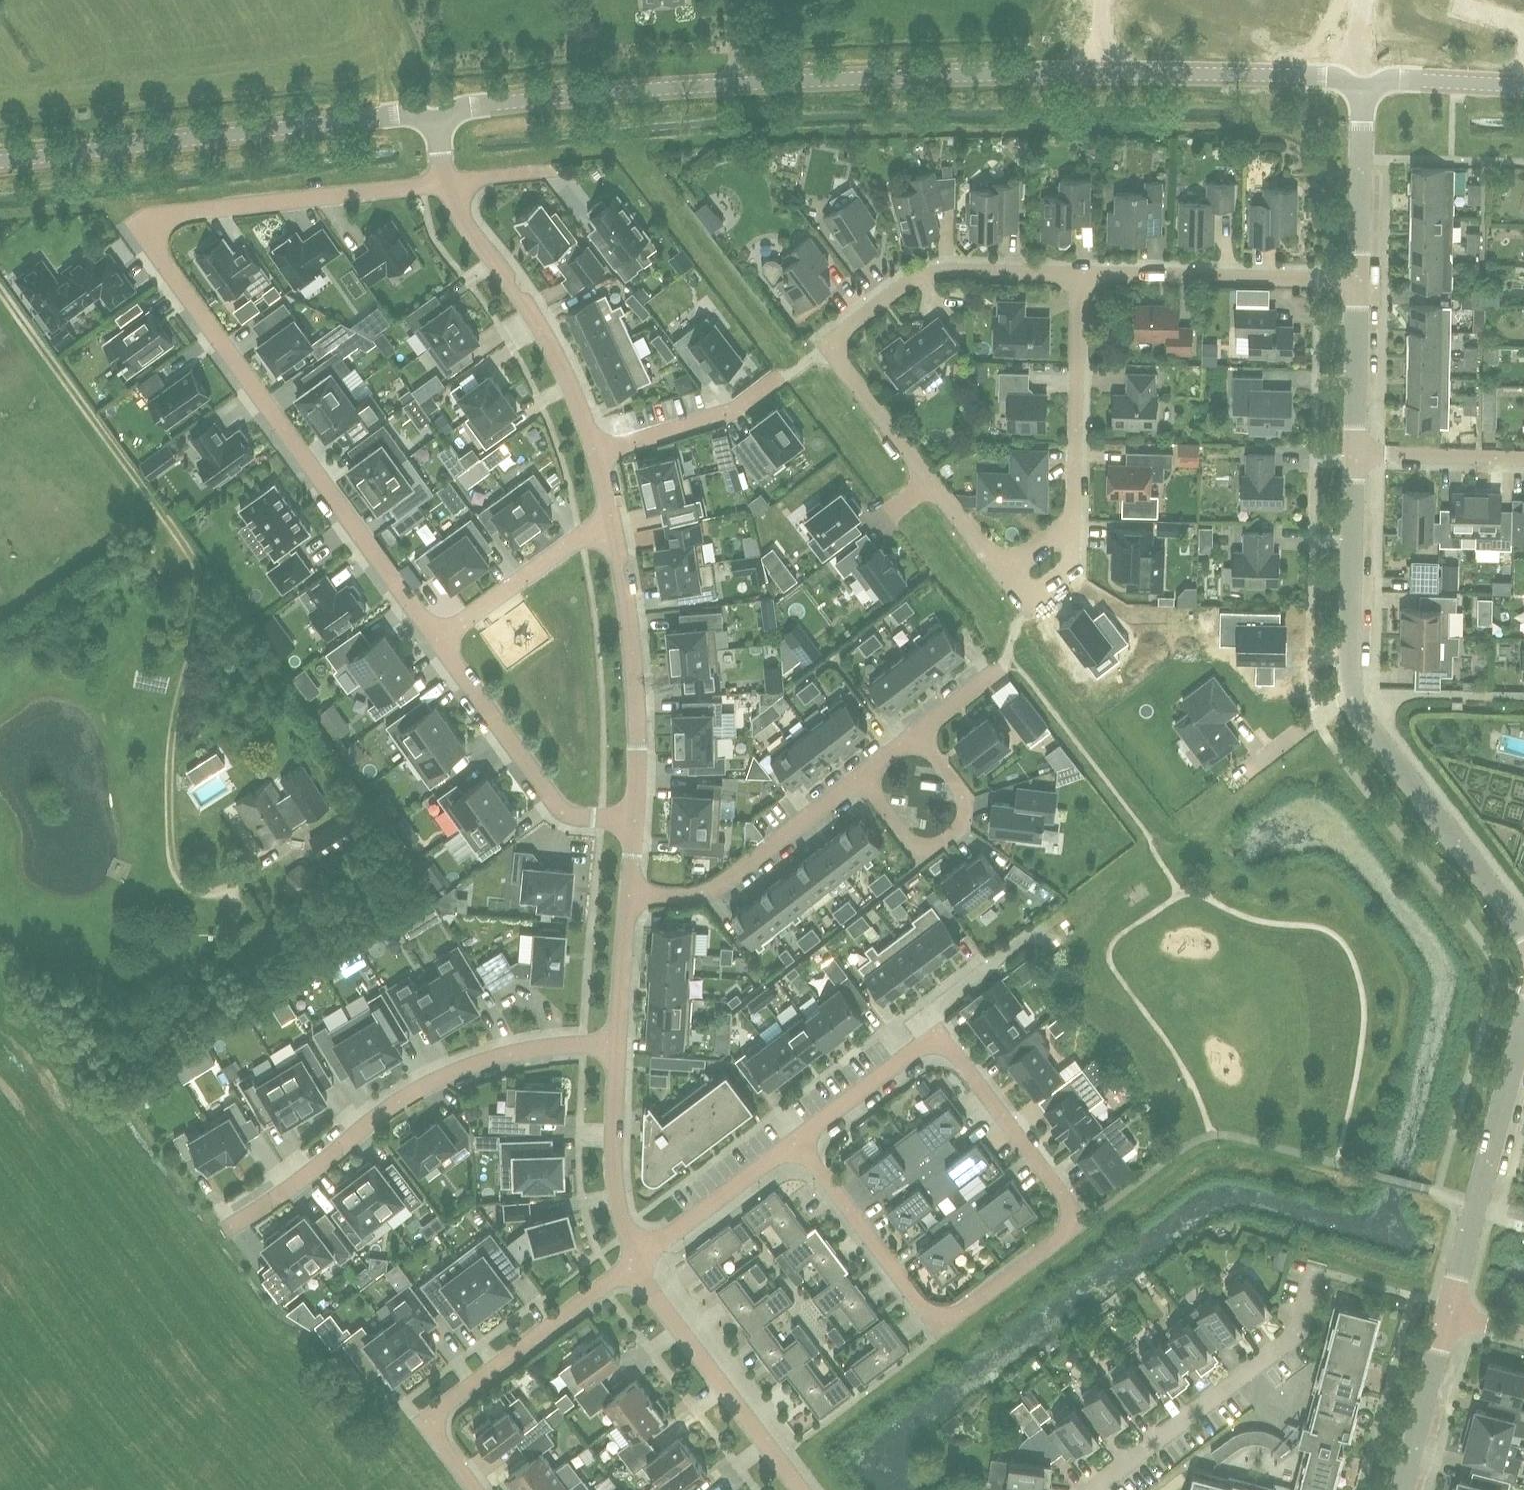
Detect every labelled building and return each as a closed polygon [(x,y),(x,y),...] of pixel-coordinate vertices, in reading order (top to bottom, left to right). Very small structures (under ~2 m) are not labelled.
[(1412,193),(1414,193),(1455,194),(1455,169),(1413,168),(1412,193)] [(956,176),(936,177),(935,172),(917,177),(920,188),(893,195),(906,243),(940,234),(934,212),(955,206),(956,176)] [(1089,222),(1090,179),(1062,179),(1062,196),(1044,196),(1043,238),(1057,238),(1057,241),(1061,246),(1067,246),(1071,242),(1072,221),(1089,222)] [(1146,194),(1117,193),(1117,211),(1110,211),(1109,240),(1146,241),(1146,232),(1161,232),(1162,182),(1147,181),(1146,194)] [(1234,208),(1234,183),(1209,183),(1208,197),(1203,197),(1198,202),(1182,201),(1181,238),(1186,238),(1189,242),(1213,242),(1214,208),(1234,208)] [(972,236),(996,237),(1003,237),(1003,229),(1017,229),(1018,185),(994,185),(993,190),(973,190),(972,201),(968,201),(968,222),(972,222),(972,236)] [(1469,185),(1469,194),(1481,194),(1482,185),(1469,185)] [(1297,190),(1266,189),(1266,204),(1252,204),(1251,243),(1265,243),(1266,229),(1296,230),(1297,190)] [(1454,218),(1455,194),(1414,193),(1414,217),(1454,218)] [(1481,204),(1481,194),(1469,194),(1468,204),(1481,204)] [(648,237),(618,196),(607,204),(603,199),(588,211),(599,225),(589,233),(615,267),(616,267),(627,280),(639,270),(638,269),(645,265),(633,249),(648,237)] [(875,221),(859,196),(825,217),(841,242),(855,265),(877,251),(863,229),(875,221)] [(707,200),(696,209),(711,229),(722,221),(707,200)] [(536,249),(547,262),(566,248),(573,257),(568,260),(586,283),(605,269),(588,247),(583,251),(576,242),(577,240),(556,212),(550,216),(539,203),(515,221),(526,235),(523,236),(534,251),(536,249)] [(1454,242),(1454,218),(1414,217),(1413,241),(1454,242)] [(419,255),(392,218),(363,239),(369,248),(353,259),(371,285),(387,273),(389,276),(419,255)] [(320,265),(340,251),(323,228),(310,237),(312,239),(305,244),(297,232),(270,251),(296,287),(322,268),(320,265)] [(1480,243),(1481,234),(1468,233),(1468,243),(1480,243)] [(818,269),(829,261),(810,237),(785,256),(786,257),(778,263),(776,261),(773,260),(771,260),(768,260),(766,262),(764,264),(763,266),(762,269),(763,271),(764,274),(773,285),(777,282),(799,310),(831,286),(818,269)] [(270,279),(249,250),(246,245),(234,254),(224,239),(220,242),(218,238),(205,248),(208,251),(198,258),(226,297),(243,285),(250,294),(270,279)] [(1453,266),(1454,242),(1413,241),(1413,265),(1453,266)] [(1480,253),(1480,243),(1468,243),(1467,253),(1480,253)] [(41,261),(16,278),(52,327),(102,292),(112,305),(134,289),(109,254),(95,264),(88,254),(65,271),(69,276),(58,284),(41,261)] [(1452,290),(1453,266),(1413,265),(1412,289),(1452,290)] [(1486,292),(1473,291),(1473,300),(1485,301),(1486,292)] [(643,302),(634,292),(626,299),(635,309),(643,302)] [(568,311),(579,334),(625,312),(622,303),(613,307),(606,293),(568,311)] [(429,348),(468,319),(453,299),(432,314),(426,305),(407,318),(429,348)] [(1485,311),(1485,301),(1473,300),(1472,311),(1485,311)] [(267,355),(278,369),(313,343),(296,320),(297,319),(285,301),(262,318),(274,334),(257,347),(265,357),(267,355)] [(652,312),(643,302),(635,309),(644,319),(652,312)] [(1024,303),(1001,302),(1000,317),(997,317),(996,352),(1048,353),(1049,318),(1023,317),(1024,303)] [(1137,305),(1136,337),(1168,338),(1168,352),(1193,353),(1193,327),(1179,327),(1179,306),(1137,305)] [(1412,305),(1411,329),(1452,330),(1452,306),(1412,305)] [(391,323),(379,307),(352,327),(374,336),(391,323)] [(1251,355),(1292,356),(1293,326),(1266,325),(1266,308),(1237,308),(1237,328),(1251,328),(1251,355)] [(579,334),(589,355),(631,335),(622,315),(626,313),(625,312),(579,334)] [(131,359),(137,368),(173,342),(162,326),(158,329),(147,313),(105,344),(121,366),(131,359)] [(742,360),(708,315),(673,342),(691,365),(702,357),(718,378),(722,375),(724,378),(740,366),(738,363),(742,360)] [(904,388),(905,387),(907,390),(911,390),(918,385),(919,380),(917,378),(961,345),(939,317),(905,342),(900,336),(882,350),(887,356),(882,360),(904,388)] [(482,339),(468,319),(429,348),(449,376),(474,358),(468,350),(482,339)] [(69,329),(53,340),(60,350),(76,338),(69,329)] [(1451,354),(1452,330),(1411,329),(1411,353),(1451,354)] [(668,344),(660,333),(652,339),(660,350),(668,344)] [(589,355),(599,377),(642,357),(631,335),(589,355)] [(676,355),(668,344),(660,350),(668,361),(676,355)] [(1465,345),(1465,354),(1478,355),(1478,345),(1465,345)] [(338,350),(315,367),(323,378),(297,396),(299,399),(296,401),(305,414),(308,411),(313,417),(352,389),(343,376),(352,370),(338,350)] [(1451,378),(1451,354),(1411,353),(1410,377),(1451,378)] [(1478,364),(1478,355),(1465,354),(1465,364),(1478,364)] [(599,377),(610,400),(652,380),(642,357),(599,377)] [(213,394),(193,367),(159,391),(179,419),(213,394)] [(147,396),(165,382),(157,371),(139,384),(147,396)] [(1047,430),(1047,394),(1029,393),(1029,373),(1000,372),(999,398),(1009,398),(1009,429),(1047,430)] [(227,390),(243,381),(238,373),(223,383),(227,390)] [(1115,394),(1114,425),(1148,425),(1157,418),(1157,395),(1155,395),(1156,374),(1128,373),(1128,388),(1130,388),(1130,394),(1115,394)] [(470,416),(504,392),(491,374),(467,391),(461,383),(451,390),(470,416)] [(427,406),(439,398),(423,375),(411,384),(427,406)] [(1291,425),(1292,390),(1263,389),(1263,376),(1234,376),(1233,413),(1251,414),(1251,432),(1276,433),(1276,424),(1291,425)] [(1450,402),(1451,378),(1410,377),(1410,401),(1450,402)] [(1484,385),(1483,420),(1496,420),(1497,385),(1484,385)] [(361,401),(352,389),(313,417),(317,423),(313,425),(323,438),(326,436),(328,438),(356,419),(364,430),(385,415),(370,395),(361,401)] [(517,411),(504,392),(470,416),(466,419),(487,447),(506,433),(499,424),(517,411)] [(1477,403),(1477,394),(1464,393),(1464,402),(1477,403)] [(1449,427),(1450,402),(1410,401),(1407,401),(1407,426),(1449,427)] [(1477,413),(1477,403),(1464,402),(1464,413),(1477,413)] [(779,460),(804,441),(803,439),(802,440),(790,424),(794,421),(783,408),(780,410),(779,408),(778,406),(752,425),(754,427),(760,435),(738,452),(751,469),(773,452),(778,458),(777,458),(779,460)] [(219,479),(221,482),(233,473),(231,471),(254,454),(246,443),(249,440),(240,429),(227,438),(215,422),(193,439),(205,455),(199,459),(215,482),(219,479)] [(365,488),(408,457),(384,424),(359,443),(364,451),(363,458),(349,467),(352,471),(349,473),(359,487),(362,484),(365,488)] [(463,455),(474,446),(457,426),(446,435),(463,455)] [(1199,443),(1180,443),(1180,454),(1199,455),(1199,443)] [(1046,452),(1034,452),(1014,451),(1014,475),(982,474),(981,506),(1045,507),(1045,487),(1046,452)] [(482,458),(489,467),(497,462),(490,452),(482,458)] [(1145,466),(1111,465),(1110,495),(1123,496),(1122,516),(1158,516),(1159,495),(1150,495),(1150,480),(1165,481),(1165,467),(1173,467),(1173,453),(1145,452),(1145,466)] [(1242,506),(1282,507),(1283,476),(1270,476),(1271,470),(1274,470),(1274,455),(1248,454),(1248,475),(1243,475),(1242,506)] [(679,456),(638,465),(644,487),(689,476),(684,477),(679,456)] [(434,492),(408,457),(365,488),(367,492),(364,494),(374,508),(377,506),(380,509),(397,496),(408,511),(434,492)] [(535,472),(507,492),(534,530),(538,527),(540,530),(553,521),(550,518),(552,516),(539,498),(549,491),(535,472)] [(694,499),(689,476),(644,487),(649,509),(694,499)] [(283,591),(312,571),(297,550),(292,554),(288,548),(310,532),(276,483),(241,508),(276,556),(278,555),(282,561),(268,571),(283,591)] [(860,515),(858,512),(862,509),(853,497),(849,500),(842,491),(823,506),(820,502),(807,511),(810,515),(807,518),(819,534),(809,541),(823,560),(850,540),(841,529),(860,515)] [(534,530),(507,492),(479,512),(493,532),(502,525),(515,543),(518,541),(520,545),(532,536),(530,533),(534,530)] [(1433,492),(1405,492),(1405,516),(1402,516),(1400,519),(1399,534),(1402,537),(1404,537),(1404,540),(1440,540),(1441,522),(1433,522),(1433,492)] [(1476,534),(1477,493),(1453,493),(1453,523),(1441,522),(1440,540),(1440,546),(1463,547),(1463,534),(1476,534)] [(1501,524),(1501,494),(1477,493),(1476,534),(1476,547),(1490,547),(1512,548),(1512,542),(1513,524),(1501,524)] [(1513,515),(1513,524),(1512,542),(1523,542),(1523,515),(1513,515)] [(490,562),(476,544),(486,537),(472,517),(444,537),(471,575),(490,562)] [(1159,520),(1159,534),(1179,535),(1179,521),(1159,520)] [(660,570),(706,562),(699,521),(666,527),(669,545),(657,547),(660,570)] [(1164,545),(1152,545),(1152,531),(1115,530),(1115,531),(1110,531),(1109,550),(1118,550),(1117,575),(1113,575),(1113,576),(1129,577),(1129,589),(1162,590),(1164,545)] [(1264,584),(1279,584),(1280,553),(1272,553),(1272,533),(1246,532),(1246,552),(1235,552),(1234,583),(1249,584),(1249,587),(1264,587),(1264,584)] [(745,539),(747,555),(769,551),(767,536),(745,539)] [(471,575),(444,537),(416,558),(430,577),(439,570),(453,589),(471,575)] [(898,564),(888,551),(886,553),(880,546),(879,547),(869,554),(861,543),(836,562),(845,574),(853,569),(867,588),(875,582),(885,595),(906,579),(895,566),(898,564)] [(761,553),(753,555),(755,567),(764,566),(761,553)] [(717,596),(713,572),(703,574),(701,564),(706,563),(706,562),(660,570),(661,573),(657,574),(659,589),(663,588),(664,592),(686,589),(688,600),(717,596)] [(366,609),(359,598),(361,594),(354,585),(350,586),(349,584),(339,591),(326,574),(300,593),(330,635),(366,609)] [(1411,575),(1411,591),(1439,591),(1439,575),(1411,575)] [(1403,608),(1402,634),(1450,635),(1450,611),(1457,611),(1458,596),(1430,595),(1429,609),(1403,608)] [(762,599),(766,627),(778,625),(774,597),(762,599)] [(907,599),(898,606),(907,617),(915,610),(907,599)] [(907,617),(898,606),(891,612),(899,623),(907,617)] [(1084,608),(1060,626),(1089,664),(1112,647),(1115,652),(1129,641),(1110,616),(1097,625),(1084,608)] [(717,649),(715,627),(723,626),(722,610),(690,613),(691,628),(669,630),(671,653),(717,649)] [(1221,610),(1221,629),(1240,630),(1239,658),(1257,659),(1256,682),(1273,682),(1273,659),(1285,660),(1286,626),(1279,625),(1279,612),(1221,610)] [(920,632),(919,633),(946,667),(965,653),(941,621),(922,635),(920,632)] [(874,632),(866,638),(875,649),(883,643),(874,632)] [(361,682),(400,654),(385,633),(363,649),(353,634),(330,651),(341,667),(347,662),(361,682)] [(946,667),(919,633),(914,637),(919,644),(906,653),(928,681),(946,667)] [(1402,634),(1402,660),(1426,661),(1425,675),(1453,676),(1454,654),(1459,654),(1460,636),(1450,635),(1402,634)] [(875,649),(866,638),(858,644),(867,655),(875,649)] [(719,671),(717,649),(671,653),(673,676),(683,675),(685,690),(720,687),(719,671)] [(928,681),(906,653),(888,667),(910,695),(928,681)] [(415,675),(400,654),(361,682),(376,702),(369,707),(376,718),(400,702),(393,692),(415,675)] [(910,695),(888,667),(870,681),(891,709),(910,695)] [(785,668),(767,674),(771,685),(788,679),(785,668)] [(294,678),(301,688),(312,680),(305,670),(294,678)] [(1234,704),(1214,677),(1183,700),(1191,712),(1176,724),(1207,765),(1239,741),(1219,715),(1234,704)] [(813,680),(805,685),(814,696),(821,691),(813,680)] [(814,696),(805,685),(797,692),(805,703),(814,696)] [(1045,723),(1021,692),(1002,706),(1027,738),(1045,723)] [(828,703),(822,707),(849,742),(868,728),(843,696),(830,706),(828,703)] [(713,734),(712,724),(723,724),(722,700),(698,701),(698,713),(675,714),(676,736),(717,735),(717,734),(713,734)] [(773,703),(766,708),(774,719),(782,713),(773,703)] [(332,705),(319,714),(336,738),(349,728),(341,716),(340,717),(332,705)] [(409,756),(451,726),(436,705),(414,721),(407,711),(387,726),(409,756)] [(849,742),(822,707),(821,708),(826,715),(810,728),(832,756),(849,742)] [(774,719),(766,708),(757,715),(766,726),(774,719)] [(989,716),(958,741),(978,767),(981,765),(986,771),(1001,759),(996,754),(1010,743),(989,716)] [(832,756),(810,728),(807,724),(794,734),(792,731),(786,735),(813,770),(832,756)] [(466,747),(451,726),(409,756),(431,787),(451,773),(444,763),(466,747)] [(718,755),(717,735),(676,736),(676,759),(698,759),(698,771),(726,771),(726,755),(718,755)] [(813,770),(786,735),(785,736),(787,739),(769,753),(794,785),(813,770)] [(295,819),(303,813),(308,820),(330,806),(304,765),(282,779),(291,794),(283,799),(272,781),(237,803),(265,847),(299,825),(295,819)] [(460,828),(503,797),(487,776),(465,792),(458,782),(438,797),(460,828)] [(720,818),(722,783),(698,781),(697,794),(675,792),(674,815),(720,818)] [(1052,820),(1056,791),(1028,788),(1025,806),(996,803),(992,831),(1007,833),(1007,837),(1040,841),(1043,819),(1052,820)] [(518,818),(503,797),(460,828),(482,859),(502,844),(495,835),(518,818)] [(382,809),(390,821),(399,813),(391,802),(382,809)] [(356,811),(311,838),(324,859),(368,832),(356,811)] [(719,840),(720,818),(674,815),(674,819),(670,818),(669,834),(673,834),(673,838),(693,839),(692,852),(724,854),(725,840),(719,840)] [(401,816),(392,823),(401,836),(411,829),(401,816)] [(882,845),(860,817),(842,831),(869,866),(874,862),(869,855),(882,845)] [(869,866),(842,831),(823,845),(845,873),(862,860),(868,867),(869,866)] [(845,873),(823,845),(805,859),(827,887),(845,873)] [(541,904),(569,907),(572,871),(544,868),(544,866),(533,852),(516,850),(514,867),(515,867),(513,880),(526,881),(525,895),(542,896),(541,904)] [(1005,882),(982,852),(969,864),(966,860),(941,881),(972,918),(996,899),(992,892),(1005,882)] [(827,887),(805,859),(787,873),(809,901),(827,887)] [(885,872),(877,878),(886,888),(893,882),(885,872)] [(809,901),(787,873),(769,887),(796,922),(802,918),(796,910),(809,901)] [(886,888),(877,878),(869,884),(877,895),(886,888)] [(430,883),(434,889),(440,885),(436,879),(430,883)] [(908,897),(899,886),(892,891),(901,902),(908,897)] [(796,922),(769,887),(751,901),(776,933),(793,920),(796,923),(796,922)] [(901,902),(892,891),(884,898),(892,908),(901,902)] [(857,904),(861,914),(877,909),(873,898),(857,904)] [(849,899),(841,905),(850,916),(857,910),(849,899)] [(776,933),(751,901),(732,916),(759,951),(766,946),(764,943),(776,933)] [(941,956),(961,941),(933,904),(913,919),(941,956)] [(850,916),(841,905),(833,912),(841,923),(850,916)] [(871,925),(862,914),(855,920),(863,931),(871,925)] [(922,970),(941,956),(913,919),(912,919),(915,923),(897,937),(922,970)] [(863,931),(855,920),(847,926),(855,937),(863,931)] [(650,949),(650,950),(695,953),(697,929),(655,926),(654,949),(650,949)] [(813,927),(805,933),(814,944),(821,938),(813,927)] [(565,964),(566,933),(560,933),(560,929),(544,928),(544,932),(537,931),(535,962),(518,961),(511,965),(502,951),(479,965),(493,989),(517,975),(563,978),(564,964),(565,964)] [(368,931),(349,945),(358,957),(377,943),(368,931)] [(814,944),(805,933),(797,940),(805,951),(814,944)] [(922,970),(897,937),(879,951),(873,943),(873,944),(903,984),(922,970)] [(842,981),(859,969),(838,941),(830,947),(838,957),(823,968),(832,981),(839,976),(842,981)] [(903,984),(873,944),(865,949),(871,957),(859,966),(884,999),(903,984)] [(444,972),(431,980),(456,1021),(464,1016),(466,1019),(478,1012),(476,1009),(478,1008),(469,991),(470,985),(478,980),(458,947),(437,960),(444,972)] [(722,947),(721,955),(733,956),(733,948),(722,947)] [(787,964),(795,958),(787,947),(779,954),(787,964)] [(687,953),(695,954),(695,953),(650,950),(649,972),(689,975),(689,974),(685,974),(687,953)] [(732,964),(733,956),(721,955),(721,963),(732,964)] [(800,972),(795,966),(786,973),(791,979),(800,972)] [(688,985),(689,975),(649,972),(649,973),(652,974),(651,995),(692,998),(692,997),(688,997),(688,985)] [(456,1021),(431,980),(417,988),(410,976),(390,988),(408,1018),(416,1013),(422,1015),(434,1034),(436,1033),(438,1037),(450,1029),(448,1026),(456,1021)] [(973,1018),(998,1052),(1027,1030),(1013,1012),(1022,1006),(1002,979),(977,997),(985,1008),(973,1018)] [(838,983),(819,997),(846,1033),(847,1032),(845,1029),(863,1016),(838,983)] [(372,1004),(351,1017),(381,1066),(385,1063),(387,1068),(401,1059),(399,1055),(403,1053),(391,1033),(393,1027),(401,1022),(382,991),(369,999),(372,1004)] [(728,1001),(733,1007),(742,1000),(737,993),(728,1001)] [(691,1021),(692,998),(651,995),(649,1018),(691,1021)] [(846,1033),(819,997),(818,997),(823,1004),(806,1017),(801,1010),(800,1011),(828,1047),(846,1033)] [(725,1011),(724,1023),(731,1024),(732,1012),(725,1011)] [(828,1047),(800,1011),(782,1024),(807,1058),(825,1044),(827,1047),(828,1047)] [(381,1066),(351,1017),(330,1030),(327,1024),(313,1032),(332,1064),(341,1058),(347,1060),(358,1079),(363,1077),(365,1081),(379,1073),(377,1068),(381,1066)] [(689,1045),(691,1021),(649,1018),(648,1042),(689,1045)] [(807,1058),(782,1024),(782,1025),(785,1029),(768,1041),(765,1038),(764,1038),(789,1071),(807,1058)] [(1020,1056),(1008,1065),(1018,1078),(1020,1076),(1036,1098),(1062,1078),(1046,1056),(1050,1054),(1050,1049),(1044,1040),(1047,1038),(1038,1026),(1012,1046),(1020,1056)] [(789,1071),(764,1038),(746,1052),(771,1085),(789,1071)] [(299,1054),(278,1067),(305,1112),(310,1109),(312,1112),(325,1104),(323,1101),(328,1098),(316,1079),(317,1075),(326,1069),(308,1039),(295,1047),(299,1054)] [(660,1067),(660,1055),(652,1054),(651,1066),(660,1067)] [(668,1067),(669,1055),(660,1055),(660,1067),(668,1067)] [(677,1068),(677,1056),(669,1055),(668,1067),(677,1068)] [(685,1069),(686,1057),(677,1056),(677,1068),(685,1069)] [(694,1066),(695,1057),(686,1057),(685,1069),(694,1069),(694,1066)] [(706,1058),(695,1057),(694,1066),(705,1066),(706,1058)] [(305,1112),(278,1067),(257,1080),(253,1073),(240,1081),(258,1110),(267,1105),(271,1106),(283,1125),(288,1123),(290,1126),(303,1118),(301,1114),(305,1112)] [(1065,1096),(1046,1111),(1055,1123),(1053,1124),(1061,1135),(1063,1134),(1072,1146),(1101,1124),(1089,1108),(1105,1096),(1083,1067),(1058,1087),(1065,1096)] [(647,1106),(645,1106),(643,1168),(644,1172),(645,1174),(646,1176),(647,1177),(650,1179),(652,1180),(654,1180),(656,1180),(658,1180),(661,1178),(665,1175),(679,1165),(675,1160),(684,1153),(688,1158),(755,1108),(727,1072),(717,1079),(713,1073),(660,1113),(651,1101),(649,1102),(651,1105),(647,1107),(647,1106)] [(658,1085),(659,1073),(651,1073),(650,1085),(658,1085)] [(668,1074),(659,1073),(658,1085),(667,1086),(668,1074)] [(565,1116),(565,1100),(561,1099),(562,1087),(519,1085),(519,1103),(507,1103),(507,1113),(490,1112),(490,1129),(531,1131),(532,1115),(565,1116)] [(936,1113),(905,1136),(926,1164),(954,1143),(947,1134),(967,1119),(942,1085),(925,1097),(936,1113)] [(227,1110),(208,1122),(229,1158),(232,1156),(235,1160),(248,1152),(246,1148),(250,1146),(238,1127),(249,1120),(236,1100),(225,1106),(227,1110)] [(1088,1171),(1102,1189),(1130,1167),(1121,1156),(1135,1145),(1122,1127),(1128,1122),(1121,1114),(1081,1144),(1088,1152),(1081,1157),(1090,1169),(1088,1171)] [(470,1150),(469,1133),(458,1118),(444,1128),(438,1120),(419,1135),(417,1131),(414,1133),(412,1130),(401,1139),(403,1142),(401,1143),(421,1170),(449,1149),(457,1160),(470,1150)] [(229,1158),(208,1122),(207,1123),(209,1127),(190,1138),(185,1130),(174,1137),(187,1157),(197,1151),(208,1170),(229,1158)] [(888,1193),(926,1164),(905,1136),(873,1161),(861,1145),(846,1157),(871,1191),(881,1184),(888,1193)] [(961,1153),(954,1143),(926,1164),(949,1194),(978,1172),(987,1184),(1006,1170),(981,1137),(961,1153)] [(563,1153),(551,1153),(551,1141),(535,1142),(535,1144),(531,1144),(531,1142),(505,1143),(505,1162),(517,1161),(518,1186),(554,1184),(554,1181),(564,1180),(563,1153)] [(393,1183),(376,1161),(372,1164),(370,1161),(357,1171),(359,1174),(355,1177),(384,1215),(404,1200),(411,1210),(424,1200),(404,1174),(393,1183)] [(919,1216),(949,1194),(926,1164),(888,1193),(895,1202),(885,1209),(910,1242),(929,1228),(919,1216)] [(384,1215),(355,1177),(352,1179),(349,1176),(337,1186),(339,1189),(335,1192),(353,1216),(342,1225),(358,1247),(376,1234),(370,1226),(384,1215)] [(992,1195),(985,1186),(984,1185),(957,1205),(979,1234),(1009,1212),(1020,1227),(1039,1213),(1013,1179),(992,1195)] [(772,1219),(792,1246),(808,1231),(776,1189),(743,1214),(756,1231),(772,1219)] [(530,1216),(529,1202),(505,1204),(506,1218),(530,1216)] [(949,1258),(979,1234),(957,1205),(930,1226),(931,1227),(931,1226),(938,1235),(917,1251),(943,1286),(960,1273),(949,1258)] [(529,1223),(537,1250),(575,1239),(568,1212),(529,1223)] [(289,1227),(285,1230),(314,1268),(334,1253),(341,1263),(353,1253),(333,1227),(322,1236),(306,1214),(302,1217),(299,1214),(287,1224),(289,1227)] [(718,1260),(745,1240),(752,1234),(741,1220),(734,1226),(733,1226),(732,1225),(731,1223),(730,1223),(686,1256),(707,1283),(712,1289),(719,1284),(729,1276),(718,1260)] [(816,1226),(808,1231),(792,1246),(784,1251),(783,1250),(776,1256),(797,1283),(804,1277),(798,1269),(812,1258),(830,1282),(846,1272),(849,1269),(816,1226)] [(314,1268),(285,1230),(281,1232),(279,1229),(266,1239),(269,1242),(264,1245),(282,1269),(268,1280),(285,1302),(305,1287),(299,1279),(314,1268)] [(483,1252),(464,1267),(492,1306),(496,1303),(498,1305),(512,1295),(510,1292),(513,1290),(498,1270),(512,1259),(491,1232),(476,1243),(483,1252)] [(492,1306),(464,1267),(444,1282),(437,1273),(422,1284),(443,1312),(457,1301),(472,1321),(475,1319),(477,1322),(491,1311),(489,1308),(492,1306)] [(873,1307),(846,1272),(830,1282),(812,1296),(820,1307),(825,1314),(834,1307),(841,1302),(845,1307),(861,1328),(879,1315),(873,1307)] [(1243,1280),(1241,1276),(1225,1288),(1231,1295),(1221,1302),(1240,1327),(1255,1315),(1258,1319),(1272,1309),(1270,1307),(1247,1277),(1243,1280)] [(769,1292),(769,1293),(756,1304),(736,1277),(718,1290),(730,1307),(750,1334),(766,1323),(785,1309),(788,1307),(795,1302),(781,1283),(769,1292)] [(397,1311),(383,1322),(415,1364),(418,1361),(421,1364),(435,1354),(432,1351),(436,1348),(416,1322),(430,1311),(409,1284),(388,1300),(397,1311)] [(1240,1327),(1221,1302),(1218,1299),(1215,1301),(1212,1298),(1200,1307),(1186,1317),(1214,1353),(1211,1348),(1226,1337),(1230,1341),(1243,1331),(1240,1327)] [(1379,1316),(1346,1307),(1340,1305),(1340,1307),(1329,1348),(1368,1358),(1372,1342),(1367,1341),(1369,1333),(1374,1334),(1379,1316)] [(866,1383),(910,1349),(885,1316),(867,1330),(879,1345),(852,1365),(845,1371),(856,1385),(863,1380),(866,1383)] [(1214,1353),(1186,1317),(1189,1321),(1186,1323),(1184,1320),(1168,1331),(1173,1339),(1164,1346),(1161,1342),(1161,1343),(1185,1375),(1186,1374),(1182,1370),(1198,1359),(1201,1363),(1214,1353)] [(784,1347),(766,1323),(750,1334),(747,1336),(780,1380),(788,1374),(805,1360),(820,1348),(799,1320),(791,1326),(799,1336),(784,1347)] [(415,1364),(383,1322),(386,1326),(376,1333),(370,1332),(363,1324),(342,1340),(362,1366),(376,1355),(394,1379),(415,1364)] [(575,1393),(583,1404),(603,1388),(595,1378),(621,1359),(602,1333),(585,1346),(588,1350),(573,1361),(589,1382),(575,1393)] [(1185,1375),(1161,1343),(1157,1345),(1155,1341),(1139,1353),(1145,1361),(1135,1368),(1132,1364),(1156,1396),(1157,1396),(1154,1392),(1169,1380),(1172,1384),(1185,1375)] [(1364,1373),(1368,1358),(1329,1348),(1320,1383),(1359,1393),(1362,1381),(1356,1380),(1358,1372),(1364,1373)] [(825,1386),(805,1360),(788,1374),(821,1417),(854,1392),(840,1374),(825,1386)] [(1156,1396),(1132,1364),(1129,1367),(1124,1360),(1108,1372),(1116,1382),(1107,1390),(1104,1386),(1103,1386),(1128,1418),(1125,1414),(1140,1402),(1143,1406),(1156,1396)] [(1523,1389),(1523,1372),(1489,1363),(1486,1376),(1482,1377),(1480,1384),(1483,1387),(1482,1391),(1521,1401),(1523,1389)] [(618,1422),(651,1398),(637,1379),(611,1399),(603,1388),(583,1404),(591,1414),(605,1404),(618,1422)] [(1361,1394),(1359,1393),(1320,1383),(1319,1386),(1321,1387),(1311,1425),(1304,1423),(1302,1433),(1341,1443),(1343,1434),(1350,1436),(1354,1421),(1349,1419),(1351,1412),(1356,1413),(1361,1394)] [(1128,1418),(1103,1386),(1100,1389),(1097,1385),(1082,1397),(1088,1404),(1078,1411),(1096,1435),(1112,1424),(1115,1428),(1128,1418)] [(647,1446),(639,1435),(664,1416),(669,1413),(658,1399),(654,1402),(651,1398),(618,1422),(632,1440),(618,1450),(626,1461),(647,1446)] [(1477,1409),(1475,1417),(1471,1416),(1467,1431),(1508,1442),(1511,1432),(1523,1435),(1523,1409),(1507,1405),(1504,1416),(1477,1409)] [(1096,1435),(1078,1411),(1075,1407),(1072,1410),(1069,1406),(1054,1418),(1059,1426),(1049,1433),(1063,1452),(1067,1458),(1083,1446),(1086,1450),(1099,1440),(1096,1435)] [(527,1446),(547,1431),(553,1426),(545,1415),(539,1420),(533,1413),(517,1420),(509,1409),(494,1421),(491,1417),(474,1430),(493,1455),(519,1436),(527,1446)] [(1048,1463),(1063,1452),(1049,1433),(1043,1425),(1030,1435),(1023,1442),(1019,1449),(1016,1458),(1011,1458),(1011,1461),(993,1459),(990,1479),(994,1479),(1043,1486),(1044,1479),(1049,1480),(1052,1463),(1048,1463)] [(1252,1442),(1252,1429),(1243,1431),(1246,1443),(1252,1442)] [(1259,1442),(1261,1429),(1252,1429),(1252,1442),(1259,1442)] [(1265,1443),(1269,1431),(1261,1429),(1259,1442),(1265,1443)] [(547,1431),(527,1446),(535,1457),(509,1476),(520,1489),(529,1489),(555,1470),(541,1452),(555,1442),(547,1431)] [(1246,1443),(1243,1431),(1235,1434),(1240,1446),(1246,1443)] [(1271,1446),(1278,1435),(1269,1431),(1265,1443),(1271,1446)] [(1516,1482),(1522,1458),(1516,1456),(1518,1445),(1508,1442),(1467,1431),(1463,1447),(1467,1448),(1465,1456),(1492,1463),(1489,1475),(1511,1480),(1516,1482)] [(1341,1443),(1302,1433),(1299,1442),(1311,1445),(1301,1483),(1329,1489),(1333,1489),(1336,1479),(1331,1478),(1333,1470),(1338,1471),(1343,1453),(1338,1451),(1341,1443)] [(1240,1446),(1235,1434),(1227,1439),(1235,1450),(1240,1446)] [(1276,1450),(1285,1440),(1278,1435),(1271,1446),(1276,1450)] [(662,1479),(694,1455),(680,1437),(655,1456),(647,1446),(626,1461),(635,1472),(648,1462),(661,1479),(662,1479)] [(1235,1450),(1227,1439),(1222,1443),(1230,1454),(1235,1450)] [(1281,1455),(1291,1447),(1285,1440),(1276,1450),(1281,1455)] [(1230,1454),(1222,1443),(1217,1447),(1224,1458),(1230,1454)] [(1224,1458),(1217,1447),(1211,1451),(1219,1462),(1224,1458)] [(694,1455),(662,1479),(661,1479),(651,1486),(654,1489),(686,1489),(708,1473),(694,1455)] [(590,1488),(582,1478),(568,1488),(555,1470),(529,1489),(588,1489),(590,1488)] [(1511,1480),(1489,1475),(1474,1470),(1470,1483),(1460,1480),(1459,1485),(1454,1486),(1453,1489),(1509,1489),(1511,1480)] [(1237,1481),(1233,1480),(1233,1483),(1194,1473),(1190,1489),(1234,1489),(1237,1481)] [(1043,1486),(994,1479),(993,1489),(1043,1489),(1043,1486)] [(1237,1481),(1234,1489),(1269,1489),(1237,1481)]
